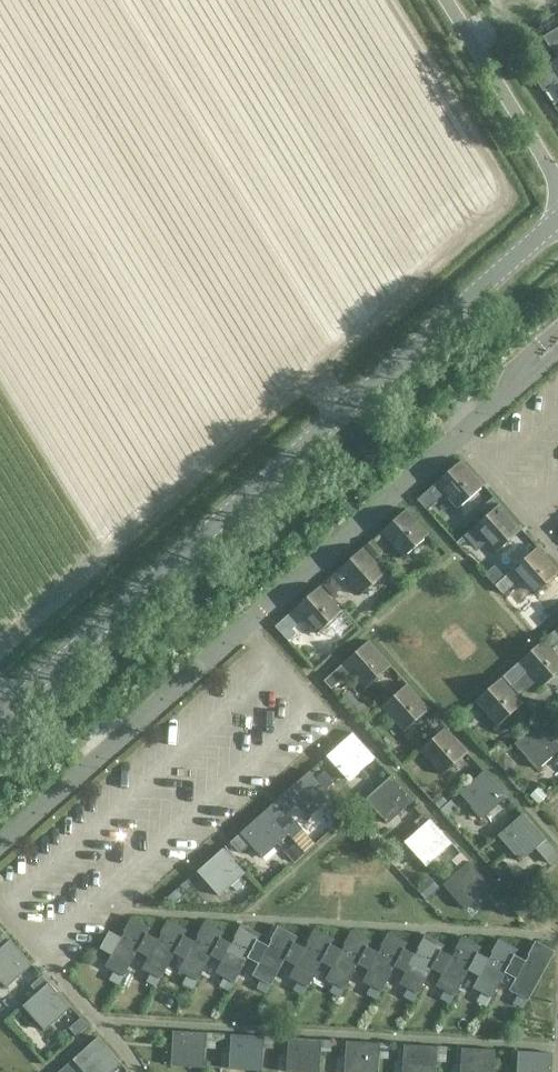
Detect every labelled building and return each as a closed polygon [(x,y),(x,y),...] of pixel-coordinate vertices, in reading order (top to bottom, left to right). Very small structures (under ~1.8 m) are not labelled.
[(438,484),(419,501),(428,511),(439,501),(436,498),(444,490),(461,509),(486,486),(464,461),(438,484)] [(480,547),(488,540),(499,551),(524,529),(502,505),(469,535),(480,547)] [(409,510),(383,533),(405,558),(431,534),(409,510)] [(367,548),(341,571),(363,596),(389,572),(367,548)] [(515,570),(498,586),(503,593),(521,577),(537,595),(557,576),(557,567),(541,548),(515,570)] [(335,576),(323,586),(333,597),(344,587),(335,576)] [(284,621),(278,626),(291,641),(297,635),(292,630),(305,618),(319,635),(346,611),(333,597),(323,586),(297,609),(284,621)] [(548,640),(555,647),(557,644),(557,631),(548,640)] [(522,663),(505,678),(511,685),(528,670),(544,687),(557,675),(557,652),(547,640),(522,663)] [(371,641),(345,664),(325,682),(331,688),(341,680),(342,682),(347,678),(345,676),(352,670),(368,689),(394,666),(371,641)] [(504,678),(478,701),(500,726),(526,703),(504,678)] [(410,684),(384,707),(406,732),(432,709),(410,684)] [(362,702),(355,710),(359,714),(366,706),(362,702)] [(517,744),(540,770),(557,754),(557,740),(541,722),(517,744)] [(448,728),(423,750),(445,775),(470,752),(448,728)] [(354,733),(330,756),(352,780),(377,758),(354,733)] [(284,794),(266,809),(276,821),(294,805),(306,819),(333,795),(311,770),(284,794)] [(487,771),(462,793),(485,819),(510,797),(487,771)] [(393,777),(368,799),(390,824),(415,801),(393,777)] [(242,831),(230,842),(240,852),(251,842),(265,858),(289,836),(267,812),(266,810),(242,831)] [(500,836),(523,862),(537,850),(551,865),(557,859),(557,851),(525,814),(500,836)] [(293,818),(283,828),(292,838),(303,828),(302,827),(299,824),(293,818)] [(432,819),(407,842),(429,866),(454,844),(432,819)] [(225,849),(200,872),(222,896),(233,887),(237,891),(245,884),(241,880),(247,874),(225,849)] [(470,863),(445,885),(468,910),(493,887),(470,863)] [(430,877),(417,888),(426,898),(439,887),(430,877)] [(108,967),(114,970),(109,979),(119,984),(124,976),(126,977),(141,951),(150,934),(153,928),(134,919),(123,937),(113,931),(103,949),(115,955),(108,967)] [(160,939),(150,934),(141,951),(152,958),(145,970),(150,972),(146,981),(156,986),(161,978),(163,979),(177,954),(186,936),(190,930),(171,920),(160,939)] [(197,942),(186,936),(177,954),(188,960),(181,971),(188,975),(183,983),(192,989),(197,980),(200,981),(213,956),(223,939),(226,933),(207,923),(197,942)] [(233,944),(223,939),(213,956),(224,962),(218,974),(223,977),(219,985),(229,991),(234,983),(236,984),(251,958),(260,940),(263,935),(244,924),(233,944)] [(270,946),(260,940),(251,958),(261,963),(254,977),(260,980),(256,988),(266,993),(270,985),(273,986),(287,960),(296,943),(299,937),(280,927),(270,946)] [(292,978),(298,981),(293,990),(303,995),(308,986),(310,988),(324,963),(333,945),(337,939),(318,929),(306,949),(296,943),(287,960),(298,966),(292,978)] [(328,981),(334,984),(330,992),(339,997),(343,989),(346,990),(360,964),(370,947),(373,941),(355,932),(344,951),(333,945),(324,963),(335,968),(328,981)] [(365,982),(371,986),(367,994),(377,999),(381,991),(384,992),(397,967),(396,966),(406,948),(407,949),(410,943),(391,933),(380,953),(370,947),(360,964),(371,970),(365,982)] [(396,966),(397,967),(408,972),(401,985),(407,989),(403,996),(413,1002),(417,994),(419,995),(434,969),(443,952),(445,946),(427,936),(417,955),(407,949),(406,948),(396,966)] [(434,969),(445,975),(438,987),(444,990),(439,998),(450,1004),(454,996),(457,998),(471,971),(480,954),(483,948),(464,938),(454,957),(443,952),(434,969)] [(35,964),(13,940),(0,952),(0,977),(9,987),(35,964)] [(475,990),(480,993),(476,1000),(487,1006),(491,999),(493,1000),(508,974),(517,957),(520,951),(501,940),(491,960),(480,954),(471,971),(482,977),(475,990)] [(512,992),(518,995),(513,1003),(523,1009),(528,1000),(531,1002),(557,953),(538,943),(527,962),(517,957),(508,974),(519,980),(512,992)] [(47,1030),(73,1007),(52,983),(26,1006),(47,1030)] [(175,1032),(173,1066),(206,1068),(207,1048),(208,1034),(175,1032)] [(233,1035),(231,1069),(264,1071),(265,1047),(266,1037),(233,1035)] [(125,1063),(101,1037),(76,1059),(87,1071),(115,1071),(125,1063)] [(289,1071),(322,1071),(323,1051),(324,1041),(291,1039),(289,1071)] [(347,1071),(380,1071),(380,1058),(381,1044),(348,1042),(347,1071)] [(404,1071),(438,1071),(438,1062),(439,1047),(406,1045),(404,1071)] [(463,1071),(496,1071),(497,1051),(464,1049),(463,1071)] [(518,1071),(554,1071),(555,1054),(520,1052),(518,1071)]
